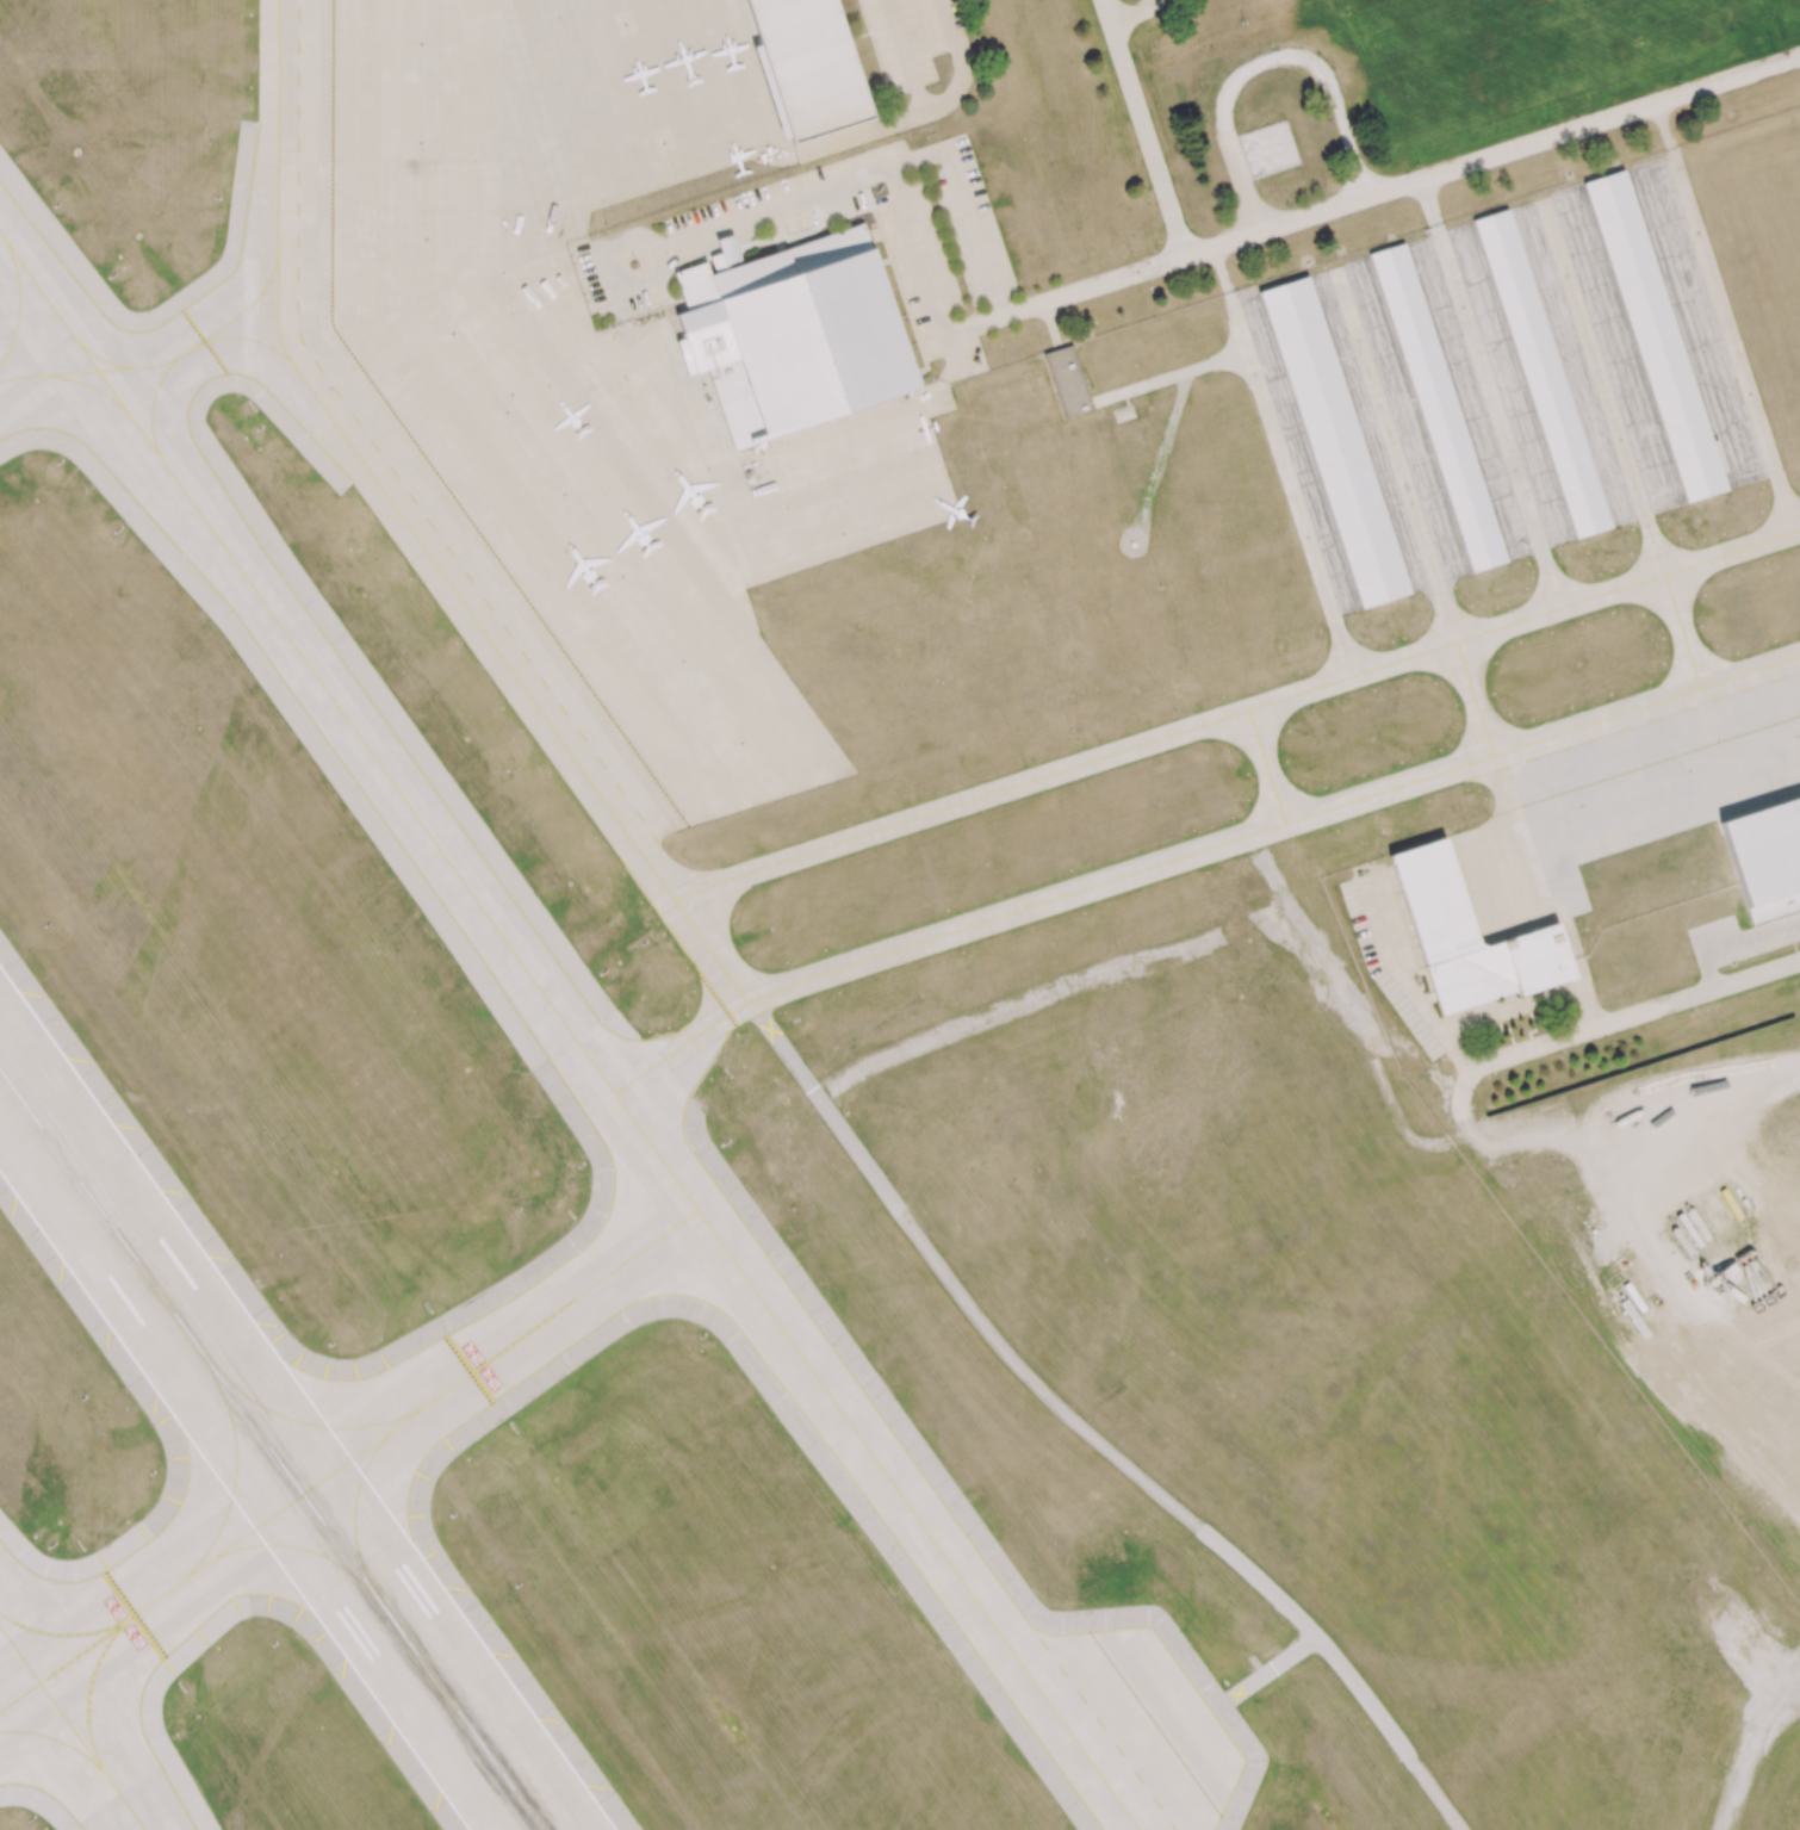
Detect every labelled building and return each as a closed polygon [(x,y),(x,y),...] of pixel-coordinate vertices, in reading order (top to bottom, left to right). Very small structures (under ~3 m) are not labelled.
[(792,144),(744,0),(832,0),(869,118),(792,144)] [(1582,184),(1686,502),(1726,489),(1624,170),(1582,184)] [(1473,221),(1576,538),(1610,527),(1508,210),(1473,221)] [(710,275),(706,262),(674,274),(683,300),(687,310),(676,314),(695,372),(707,368),(734,452),(919,389),(917,379),(863,223),(710,275)] [(1368,255),(1472,572),(1507,562),(1403,244),(1368,255)] [(1260,292),(1361,609),(1410,594),(1309,277),(1260,292)] [(1072,345),(1043,354),(1065,421),(1094,411),(1072,345)] [(1739,885),(1752,924),(1799,909),(1799,795),(1719,821),(1739,885)] [(1385,854),(1442,835),(1478,941),(1486,944),(1556,922),(1568,959),(1575,978),(1520,997),(1517,988),(1440,1015),(1423,966),(1386,857),(1385,854)]
